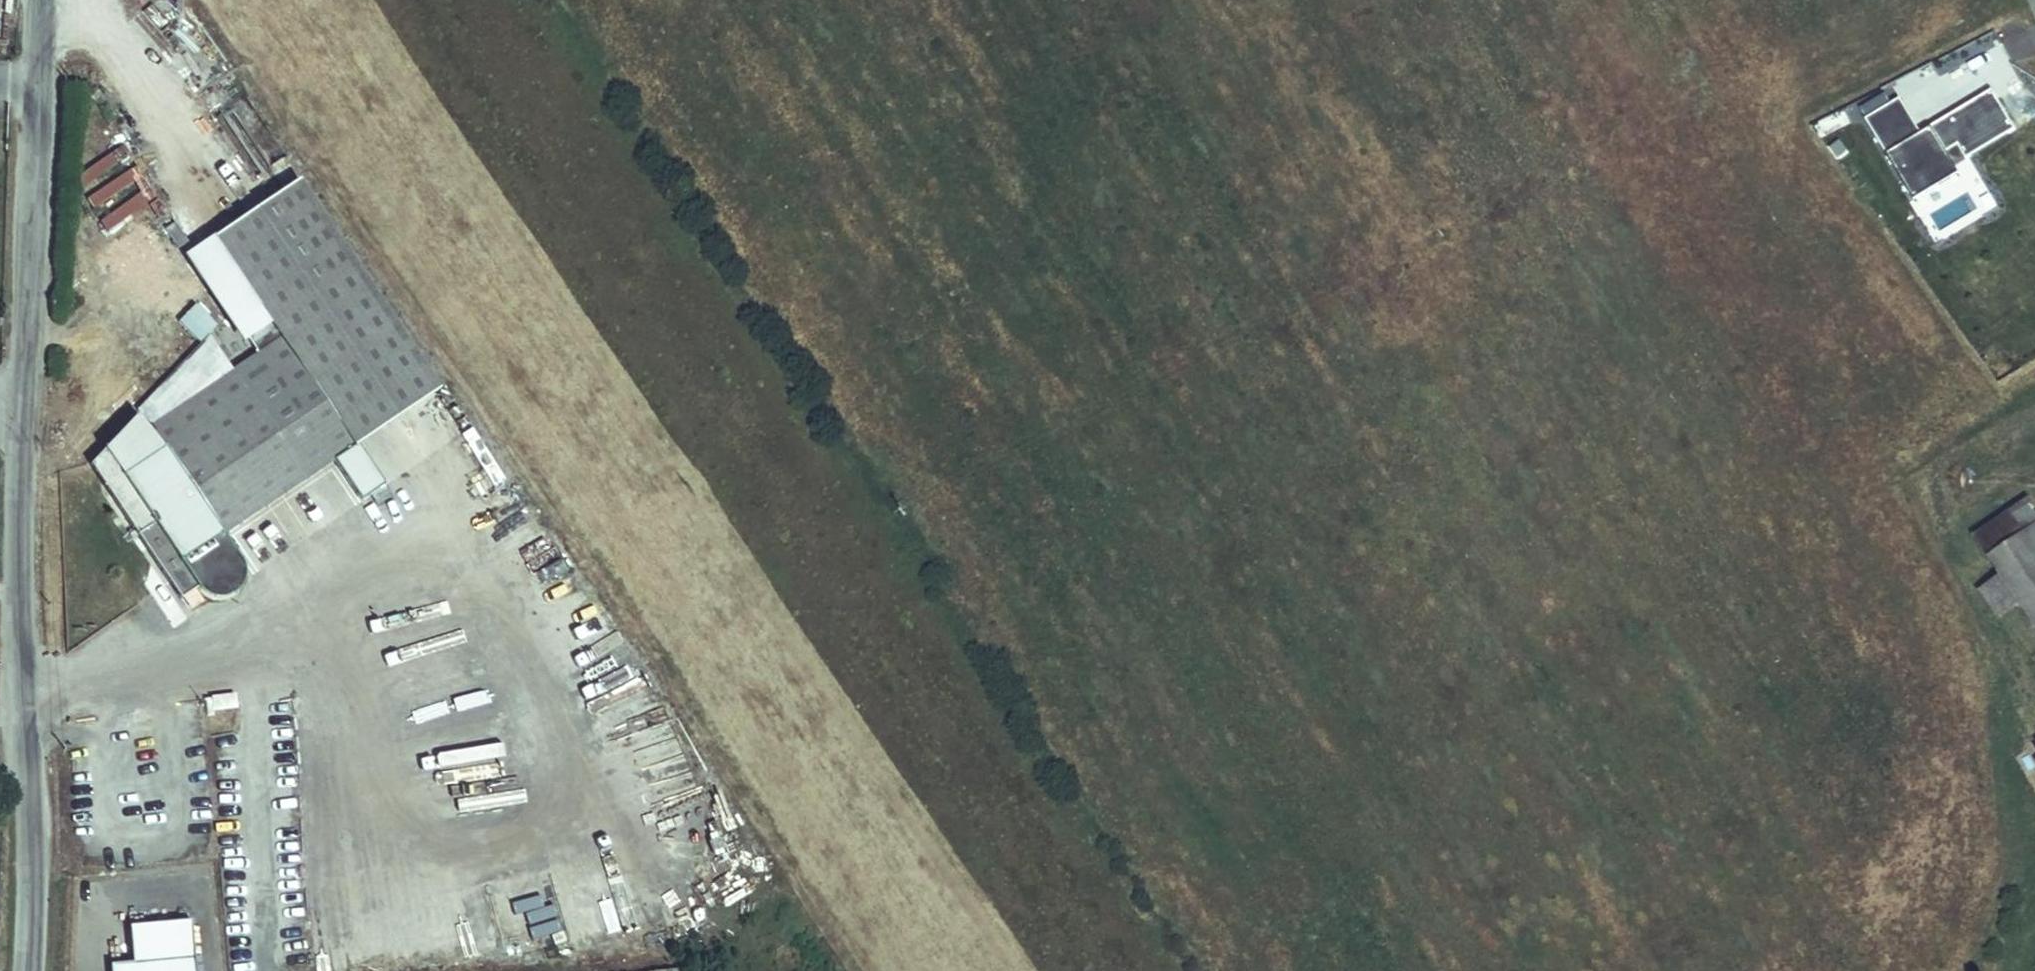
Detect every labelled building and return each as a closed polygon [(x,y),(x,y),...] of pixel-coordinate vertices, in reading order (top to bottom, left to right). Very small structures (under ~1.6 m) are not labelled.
[(1910,193),(2020,131),(1994,87),(1922,128),(1903,95),(1866,116),(1910,193)] [(159,448),(116,477),(127,494),(111,505),(153,569),(175,602),(191,592),(200,600),(211,604),(223,603),(228,600),(232,596),(238,586),(239,574),(234,564),(218,539),(336,461),(363,502),(387,487),(360,446),(441,392),(302,183),(217,240),(282,339),(226,376),(217,363),(192,378),(202,392),(146,429),(159,448)] [(1963,196),(1932,212),(1941,229),(1972,213),(1963,196)] [(174,247),(188,241),(177,217),(163,223),(174,247)] [(199,341),(219,322),(197,299),(177,318),(199,341)] [(2013,510),(2034,546),(2034,502),(2032,498),(2013,510)] [(2001,572),(2019,602),(2034,628),(2034,546),(2013,510),(1976,532),(2001,572)] [(1998,615),(2019,602),(2001,572),(1980,585),(1998,615)] [(193,966),(190,923),(127,929),(130,963),(104,965),(104,970),(148,970),(193,966)]
